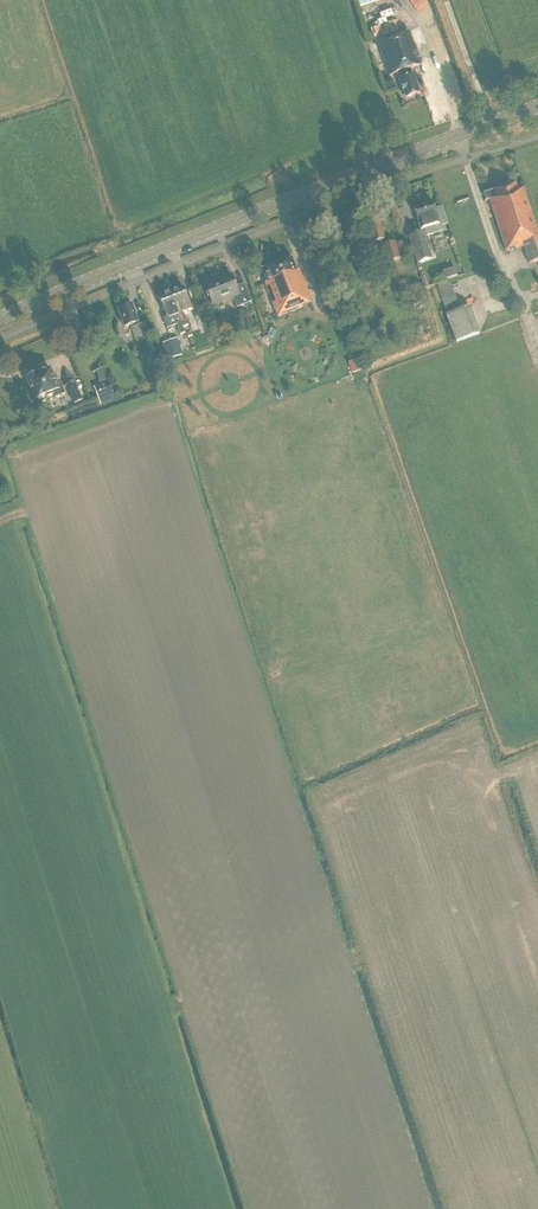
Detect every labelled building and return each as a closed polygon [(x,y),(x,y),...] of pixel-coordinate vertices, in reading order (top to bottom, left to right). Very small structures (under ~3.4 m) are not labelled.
[(399,32),(377,40),(390,76),(398,73),(400,80),(399,80),(406,98),(420,93),(414,75),(413,75),(411,69),(421,65),(409,31),(400,34),(399,32)] [(523,188),(518,190),(515,183),(493,190),(493,191),(484,194),(486,200),(490,199),(506,251),(515,248),(516,249),(524,247),(529,264),(537,261),(537,233),(523,188)] [(435,209),(433,203),(414,209),(420,227),(423,227),(426,237),(443,232),(442,227),(448,225),(442,207),(435,209)] [(366,224),(375,249),(382,247),(380,241),(385,239),(379,220),(366,224)] [(409,236),(418,264),(432,259),(423,232),(409,236)] [(388,263),(401,259),(395,243),(383,246),(388,263)] [(312,302),(299,270),(297,270),(292,257),(262,269),(267,282),(265,283),(278,317),(303,308),(302,305),(312,302)] [(206,286),(213,304),(232,297),(237,308),(252,302),(245,284),(236,287),(231,276),(206,286)] [(480,334),(478,330),(469,307),(460,310),(450,282),(438,287),(449,315),(446,315),(456,343),(480,334)] [(184,288),(170,293),(183,327),(188,325),(183,312),(192,309),(184,288)] [(183,327),(170,293),(159,298),(167,318),(164,319),(167,328),(177,325),(181,335),(185,333),(183,327)] [(118,310),(125,328),(131,325),(137,342),(142,340),(147,356),(155,354),(150,337),(151,337),(146,323),(140,325),(132,305),(118,310)] [(195,315),(197,322),(203,320),(201,313),(195,315)] [(183,354),(178,338),(157,345),(163,361),(183,354)] [(353,363),(349,365),(353,373),(361,369),(353,350),(348,352),(353,363)] [(38,374),(27,379),(36,400),(46,396),(47,398),(54,395),(55,399),(66,395),(60,380),(56,382),(51,369),(39,374),(38,374)] [(83,401),(75,382),(67,386),(75,404),(76,404),(83,401)]
